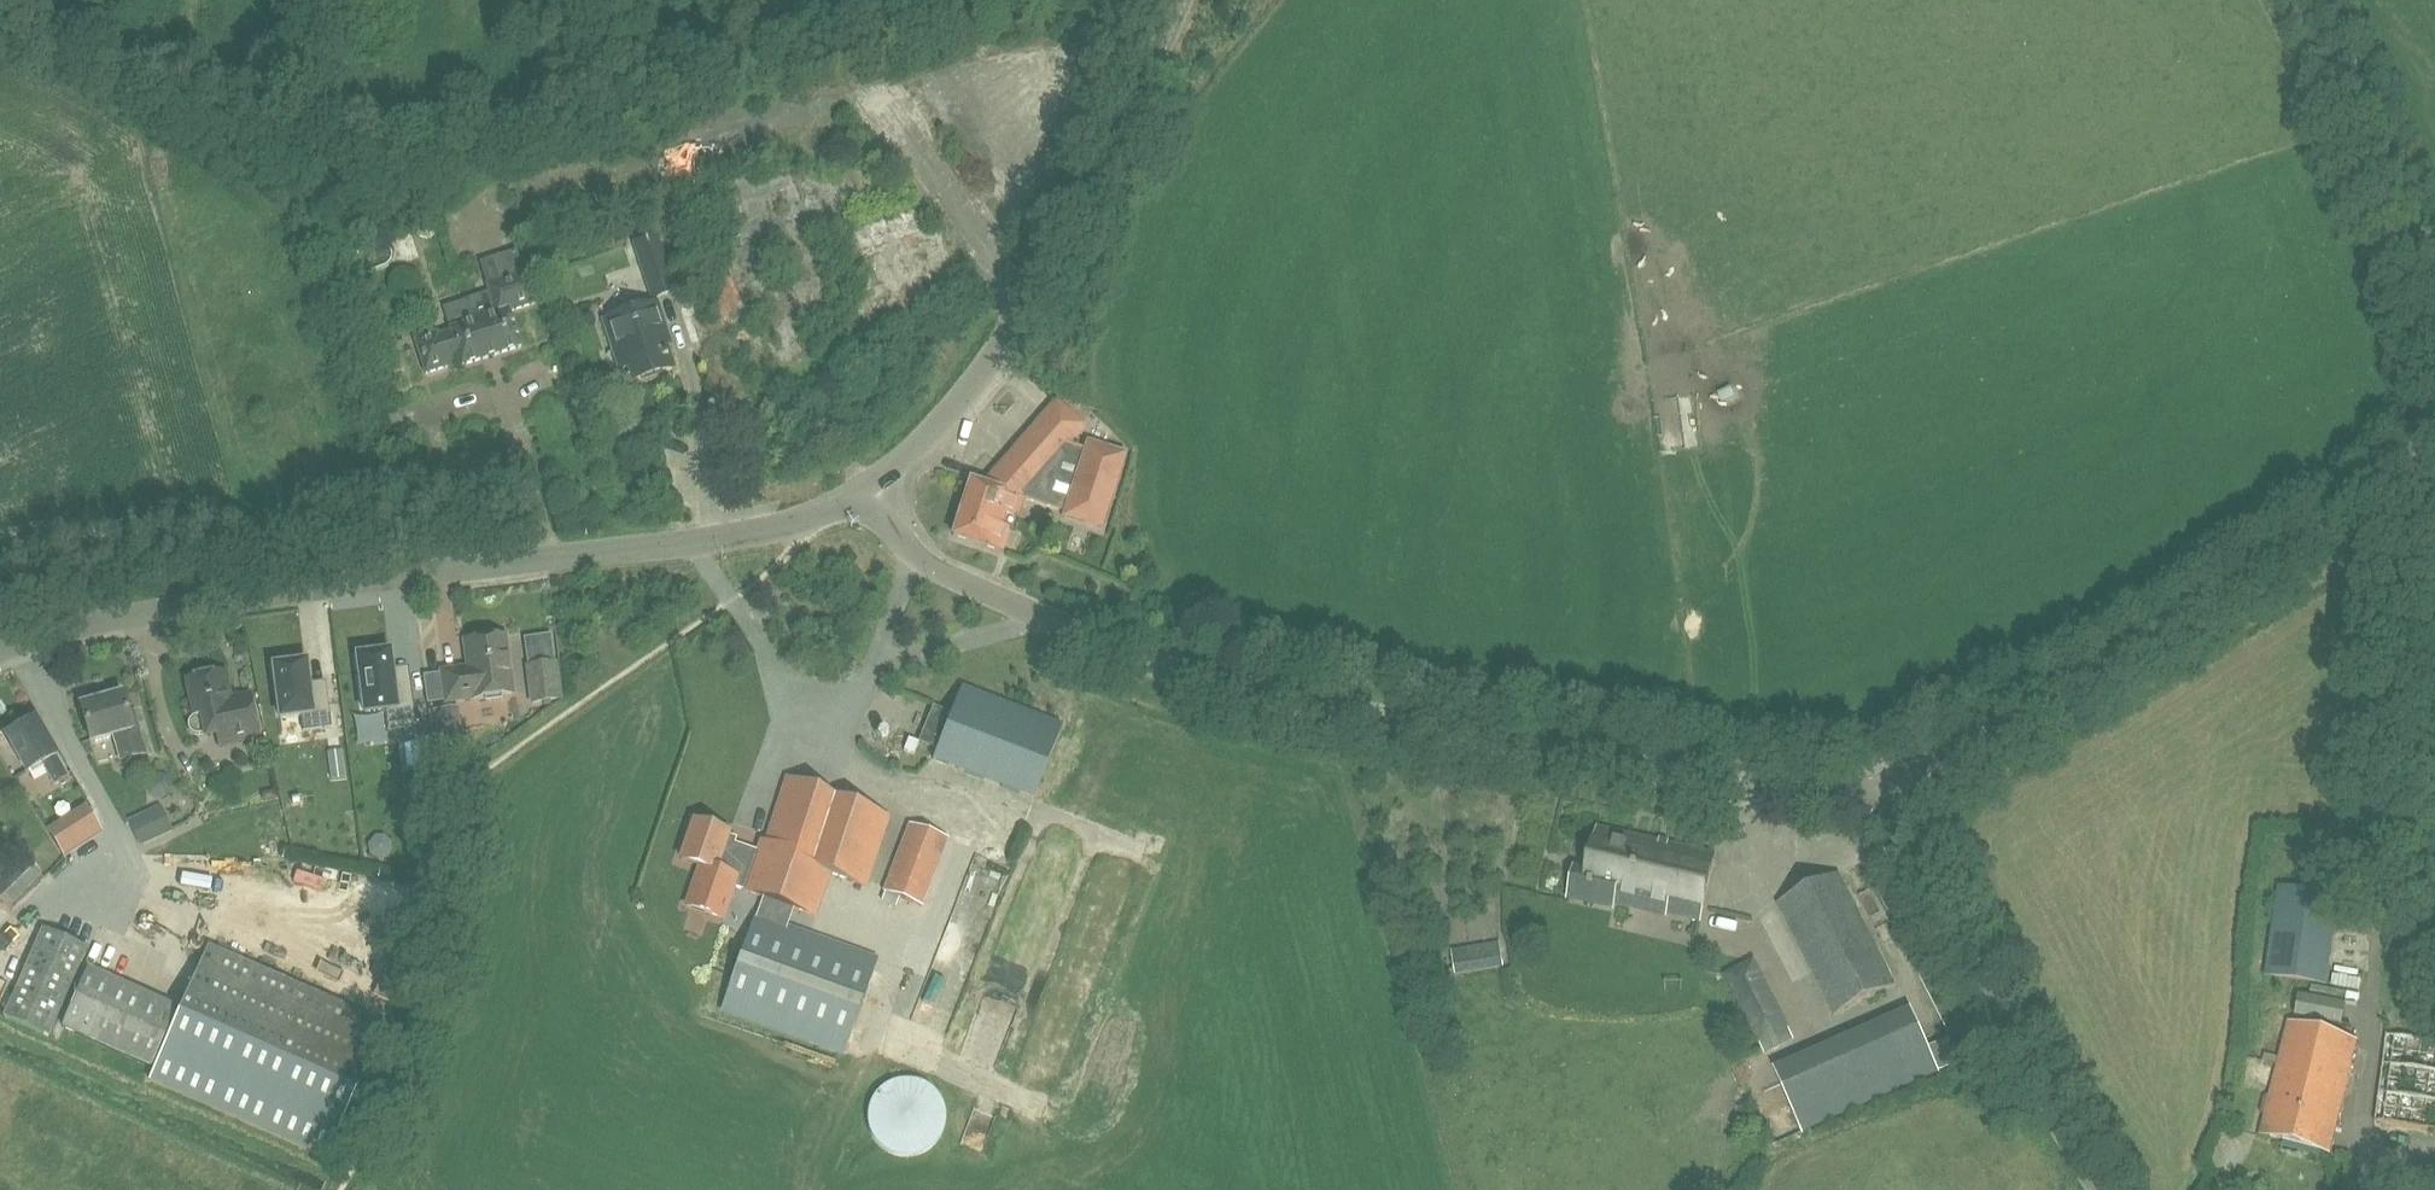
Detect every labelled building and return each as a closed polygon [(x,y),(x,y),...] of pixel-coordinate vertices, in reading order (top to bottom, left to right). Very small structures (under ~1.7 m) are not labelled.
[(676,293),(658,236),(634,244),(653,301),(676,293)] [(496,313),(451,328),(449,329),(450,331),(438,335),(437,333),(415,340),(425,374),(448,366),(447,364),(460,360),(461,364),(461,366),(463,366),(463,365),(519,347),(521,347),(520,345),(509,311),(536,302),(526,272),(524,273),(487,285),(489,293),(496,313)] [(655,303),(605,320),(622,372),(631,369),(635,381),(672,369),(660,334),(665,332),(655,303)] [(1101,529),(1125,455),(1088,444),(1086,450),(1070,445),(1085,427),(1056,401),(983,485),(971,481),(953,536),(1001,551),(1011,522),(1016,524),(1024,499),(1065,513),(1064,518),(1101,529)] [(287,630),(288,656),(316,655),(315,629),(287,630)] [(558,700),(550,634),(524,637),(532,703),(558,700)] [(442,672),(446,701),(473,697),(473,699),(512,693),(504,636),(465,641),(469,669),(442,672)] [(388,731),(417,727),(412,690),(395,692),(392,669),(390,652),(387,652),(386,648),(369,650),(369,655),(357,656),(365,714),(386,711),(388,731)] [(311,698),(309,684),(306,662),(303,663),(302,658),(285,660),(286,665),(273,667),(280,719),(301,716),(303,732),(332,728),(327,696),(311,698)] [(446,701),(442,672),(423,675),(428,704),(446,701)] [(197,735),(200,735),(215,732),(217,745),(258,736),(250,703),(236,706),(230,702),(224,673),(188,681),(196,717),(193,718),(191,720),(189,722),(188,725),(189,728),(190,730),(192,733),(194,734),(197,735)] [(1034,797),(1062,725),(962,686),(934,758),(933,758),(933,759),(1034,799),(1034,797)] [(121,759),(144,753),(133,712),(128,713),(122,694),(81,706),(91,742),(115,735),(121,759)] [(457,706),(429,709),(434,748),(463,744),(457,706)] [(54,782),(67,775),(35,719),(7,735),(28,771),(43,763),(54,782)] [(418,743),(403,744),(407,772),(421,771),(418,743)] [(342,749),(328,751),(331,779),(345,777),(342,749)] [(694,822),(681,860),(699,866),(685,905),(722,918),(733,886),(742,890),(762,898),(763,898),(757,916),(755,915),(721,1010),(844,1054),(878,959),(787,928),(793,910),(815,917),(830,874),(865,887),(889,817),(786,778),(764,842),(764,843),(759,841),(755,852),(725,841),(727,833),(694,822)] [(160,805),(127,820),(138,847),(172,832),(160,805)] [(89,810),(73,820),(86,841),(102,831),(101,829),(96,822),(89,810)] [(86,841),(73,820),(49,835),(63,856),(86,841)] [(923,907),(949,838),(907,822),(881,891),(923,907)] [(1614,910),(1616,900),(1699,919),(1714,856),(1599,830),(1590,868),(1574,864),(1566,899),(1614,910)] [(24,859),(0,882),(0,899),(10,909),(43,877),(24,859)] [(1834,1015),(1895,984),(1839,874),(1778,905),(1834,1015)] [(2267,976),(2326,984),(2338,893),(2279,885),(2267,976)] [(49,1036),(88,948),(41,927),(2,1016),(49,1036)] [(1455,975),(1504,966),(1499,940),(1450,949),(1455,975)] [(326,1159),(386,1025),(209,949),(148,1081),(326,1159)] [(1754,962),(1726,976),(1765,1052),(1793,1038),(1771,995),(1754,962)] [(1933,966),(1916,974),(1947,1036),(1964,1027),(1933,966)] [(150,1067),(176,1008),(89,968),(62,1026),(150,1067)] [(993,999),(1006,1002),(1003,1014),(1018,1017),(1025,987),(997,981),(993,999)] [(1775,1068),(1782,1084),(1803,1133),(1938,1073),(1917,1024),(1909,1008),(1775,1068)] [(2274,1078),(2343,1097),(2357,1042),(2288,1023),(2274,1078)] [(2387,1033),(2375,1121),(2434,1129),(2434,1039),(2387,1033)] [(1985,1086),(1988,1075),(1972,1069),(1968,1081),(1985,1086)] [(2330,1152),(2343,1097),(2274,1078),(2261,1134),(2330,1152)] [(875,1143),(886,1153),(899,1158),(913,1158),(926,1153),(937,1144),(944,1132),(947,1118),(945,1105),(938,1093),(928,1084),(915,1079),(902,1079),(889,1083),(877,1091),(870,1103),(866,1117),(868,1131),(875,1143)]
